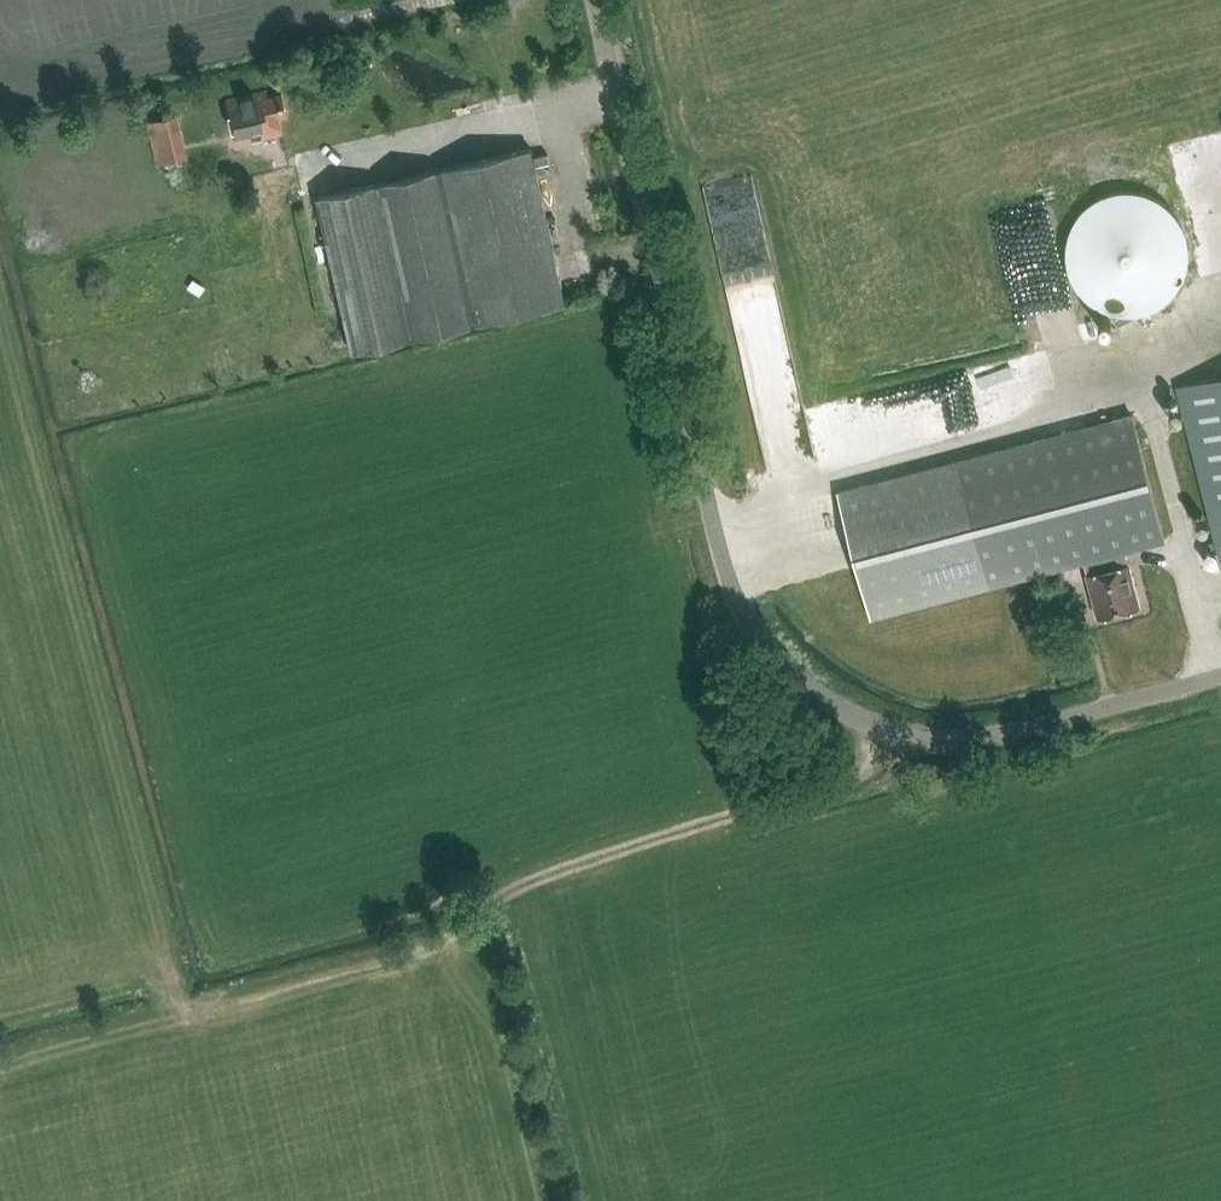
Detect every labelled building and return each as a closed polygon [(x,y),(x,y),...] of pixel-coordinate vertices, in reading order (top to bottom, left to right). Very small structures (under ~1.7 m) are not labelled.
[(275,116),(282,114),(277,92),(265,95),(263,88),(226,96),(235,141),(278,133),(275,116)] [(187,156),(177,114),(147,121),(157,163),(187,156)] [(352,350),(565,301),(530,147),(317,195),(352,350)] [(551,170),(547,153),(534,155),(538,173),(551,170)] [(1187,266),(1188,251),(1187,236),(1181,222),(1173,210),(1162,200),(1149,193),(1134,190),(1119,190),(1105,193),(1092,200),(1081,210),(1072,222),(1067,236),(1065,251),(1067,266),(1072,279),(1081,292),(1092,301),(1105,308),(1119,312),(1134,312),(1149,308),(1162,301),(1173,292),(1181,279),(1187,266)] [(1220,564),(1220,374),(1176,386),(1220,564)] [(866,614),(1084,560),(1087,572),(1098,615),(1141,604),(1126,548),(1166,538),(1132,412),(833,488),(866,614)]
